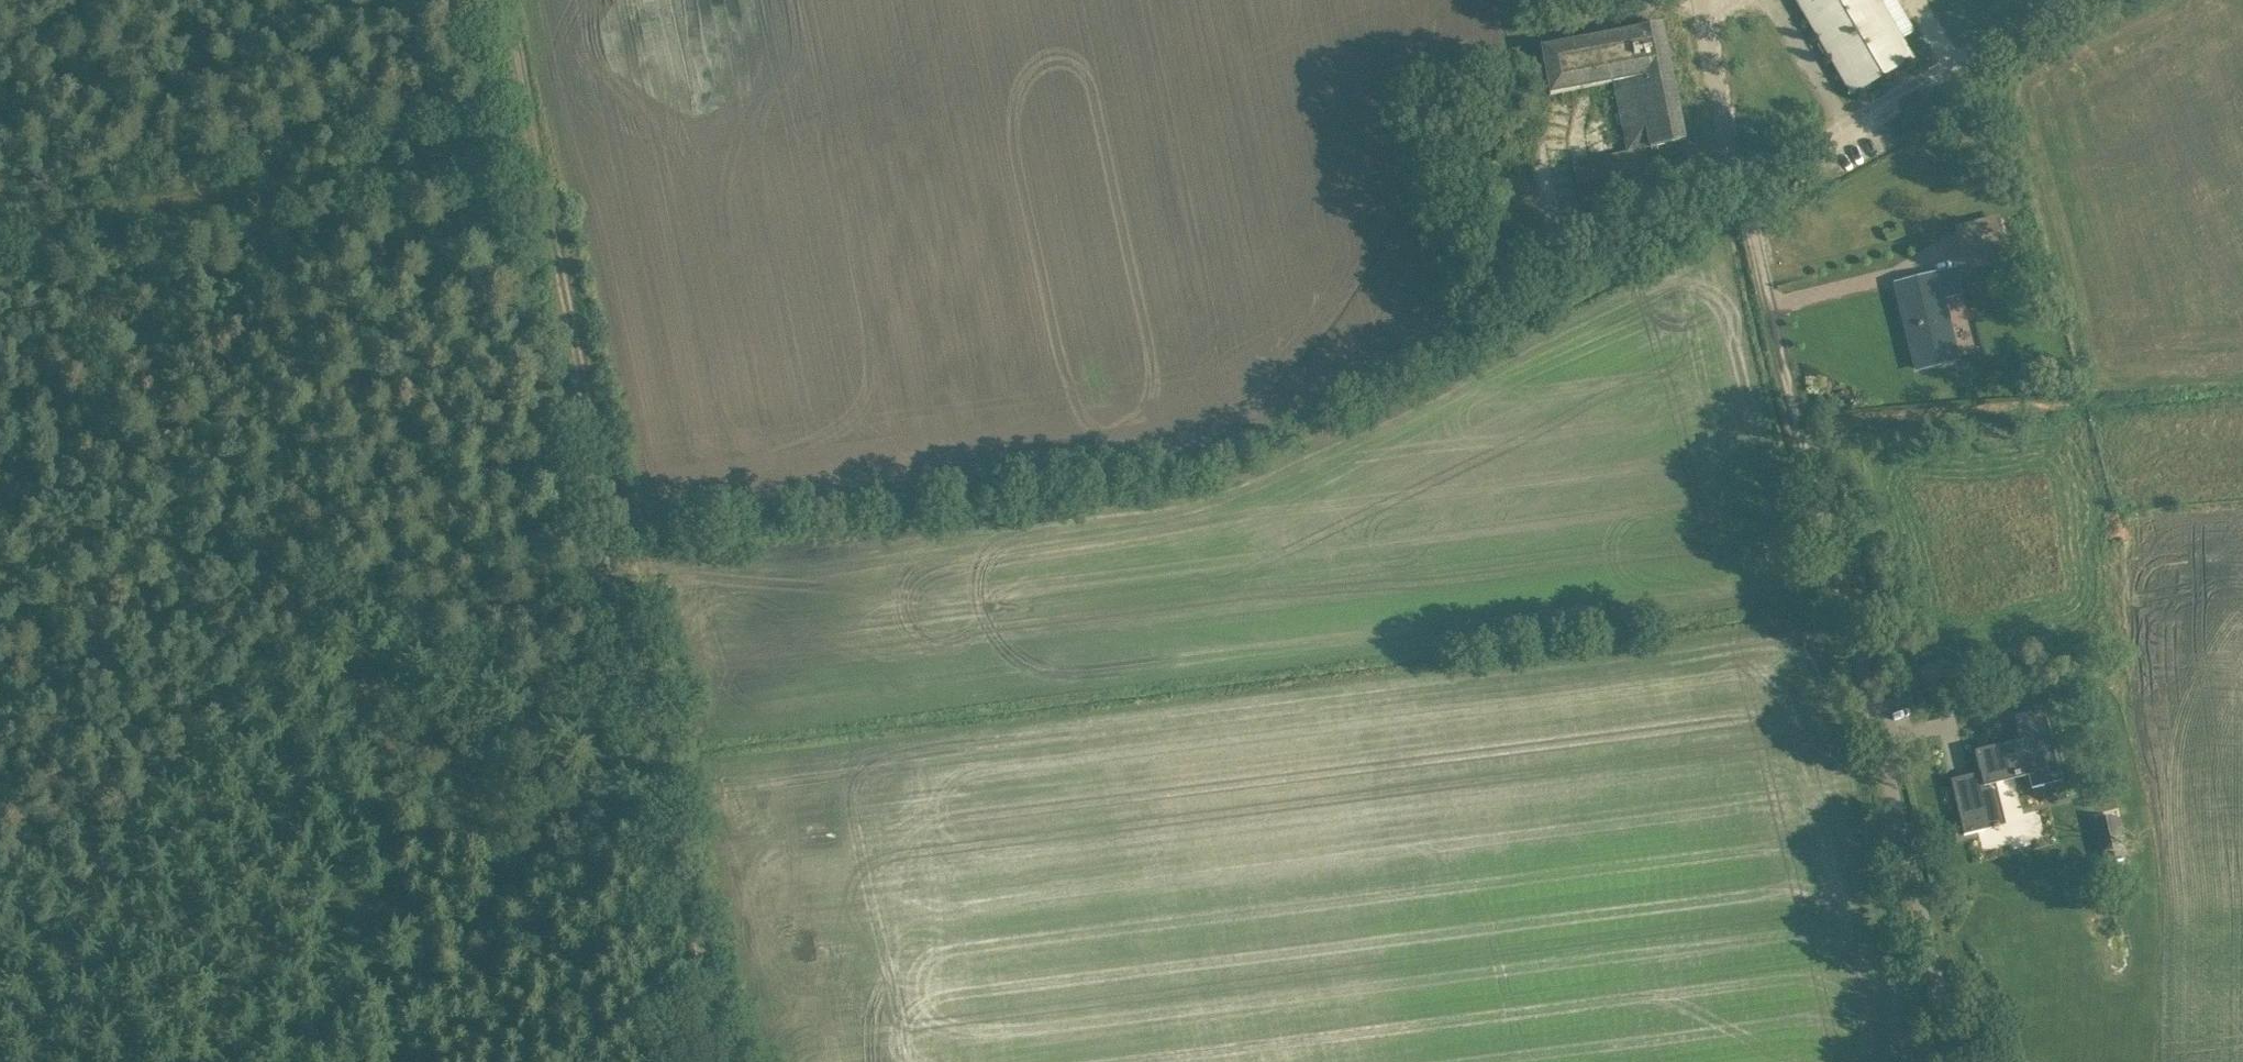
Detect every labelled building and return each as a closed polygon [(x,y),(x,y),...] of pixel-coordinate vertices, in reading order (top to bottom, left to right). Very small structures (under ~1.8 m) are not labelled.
[(1848,97),(1920,61),(1907,35),(1916,31),(1901,0),(1800,0),(1848,97)] [(1644,148),(1651,146),(1686,139),(1662,23),(1540,47),(1550,94),(1614,82),(1628,151),(1572,162),(1581,207),(1621,199),(1621,198),(1653,192),(1644,148)] [(1658,227),(1655,211),(1643,213),(1647,229),(1658,227)] [(1977,221),(1978,222),(1986,256),(2008,250),(2001,219),(2000,217),(2000,215),(1977,221)] [(1954,270),(1897,284),(1918,369),(1957,359),(1942,298),(1960,294),(1954,270)] [(2054,760),(2043,710),(2023,714),(2027,732),(2006,737),(2012,763),(1993,768),(1992,765),(1987,766),(1987,769),(1979,770),(1976,754),(1964,757),(1964,761),(1952,764),(1956,784),(1953,784),(1961,821),(1960,821),(1963,831),(1991,825),(1985,797),(1995,796),(1995,800),(2031,792),(2027,773),(2023,774),(2022,772),(2037,768),(2036,763),(2054,760)] [(2127,856),(2120,825),(2096,831),(2103,862),(2127,856)]
